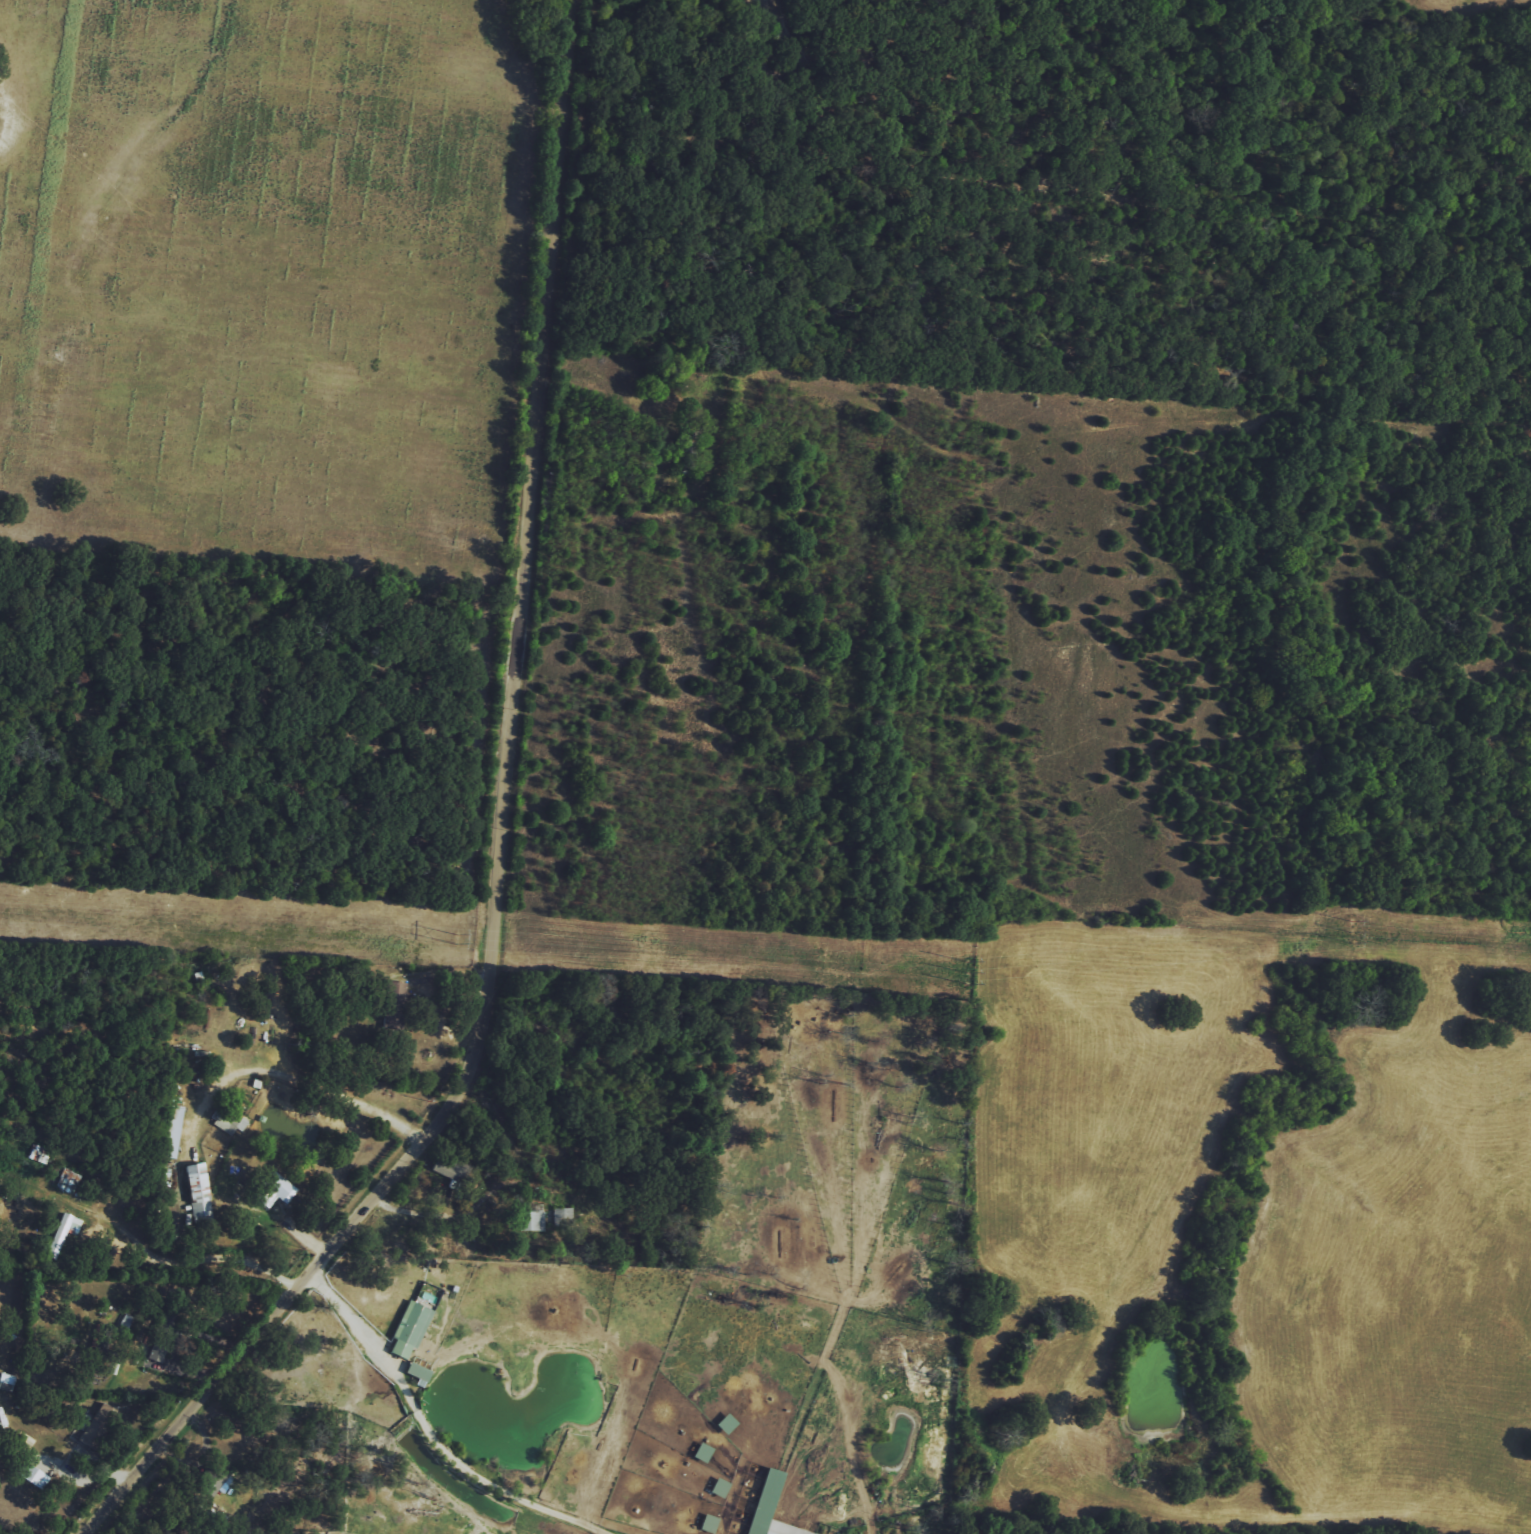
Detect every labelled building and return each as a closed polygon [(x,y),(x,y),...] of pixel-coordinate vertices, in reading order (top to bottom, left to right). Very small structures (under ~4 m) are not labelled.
[(389,1027),(390,1018),(401,1019),(405,983),(385,980),(380,1026),(389,1027)] [(160,1156),(173,1158),(182,1106),(169,1104),(160,1156)] [(237,1129),(239,1125),(221,1111),(212,1122),(228,1136),(235,1128),(237,1129)] [(470,1167),(450,1157),(445,1166),(433,1160),(428,1169),(456,1183),(456,1181),(467,1187),(472,1178),(466,1175),(470,1167)] [(182,1165),(190,1219),(197,1218),(199,1226),(211,1224),(201,1162),(182,1165)] [(53,1187),(69,1194),(78,1175),(62,1167),(53,1187)] [(296,1187),(267,1170),(250,1197),(267,1208),(274,1198),(285,1205),(296,1187)] [(543,1211),(517,1210),(517,1230),(542,1231),(543,1211)] [(80,1219),(59,1212),(45,1257),(55,1260),(63,1235),(74,1238),(80,1219)] [(391,1337),(393,1338),(387,1353),(405,1359),(409,1347),(416,1349),(431,1310),(406,1300),(391,1337)] [(145,1359),(160,1363),(170,1332),(155,1327),(145,1359)] [(119,1348),(110,1348),(111,1329),(107,1328),(107,1332),(96,1331),(95,1357),(118,1358),(119,1348)] [(403,1372),(426,1382),(430,1371),(408,1362),(403,1372)] [(120,1414),(99,1402),(75,1442),(92,1452),(105,1430),(114,1435),(121,1424),(116,1421),(120,1414)] [(50,1477),(22,1462),(15,1476),(42,1491),(50,1477)] [(195,1485),(211,1497),(225,1478),(209,1466),(195,1485)] [(782,1472),(763,1467),(745,1533),(815,1533),(768,1521),(782,1472)] [(708,1492),(721,1498),(728,1483),(715,1477),(708,1492)] [(699,1530),(713,1533),(716,1517),(702,1514),(699,1530)]
